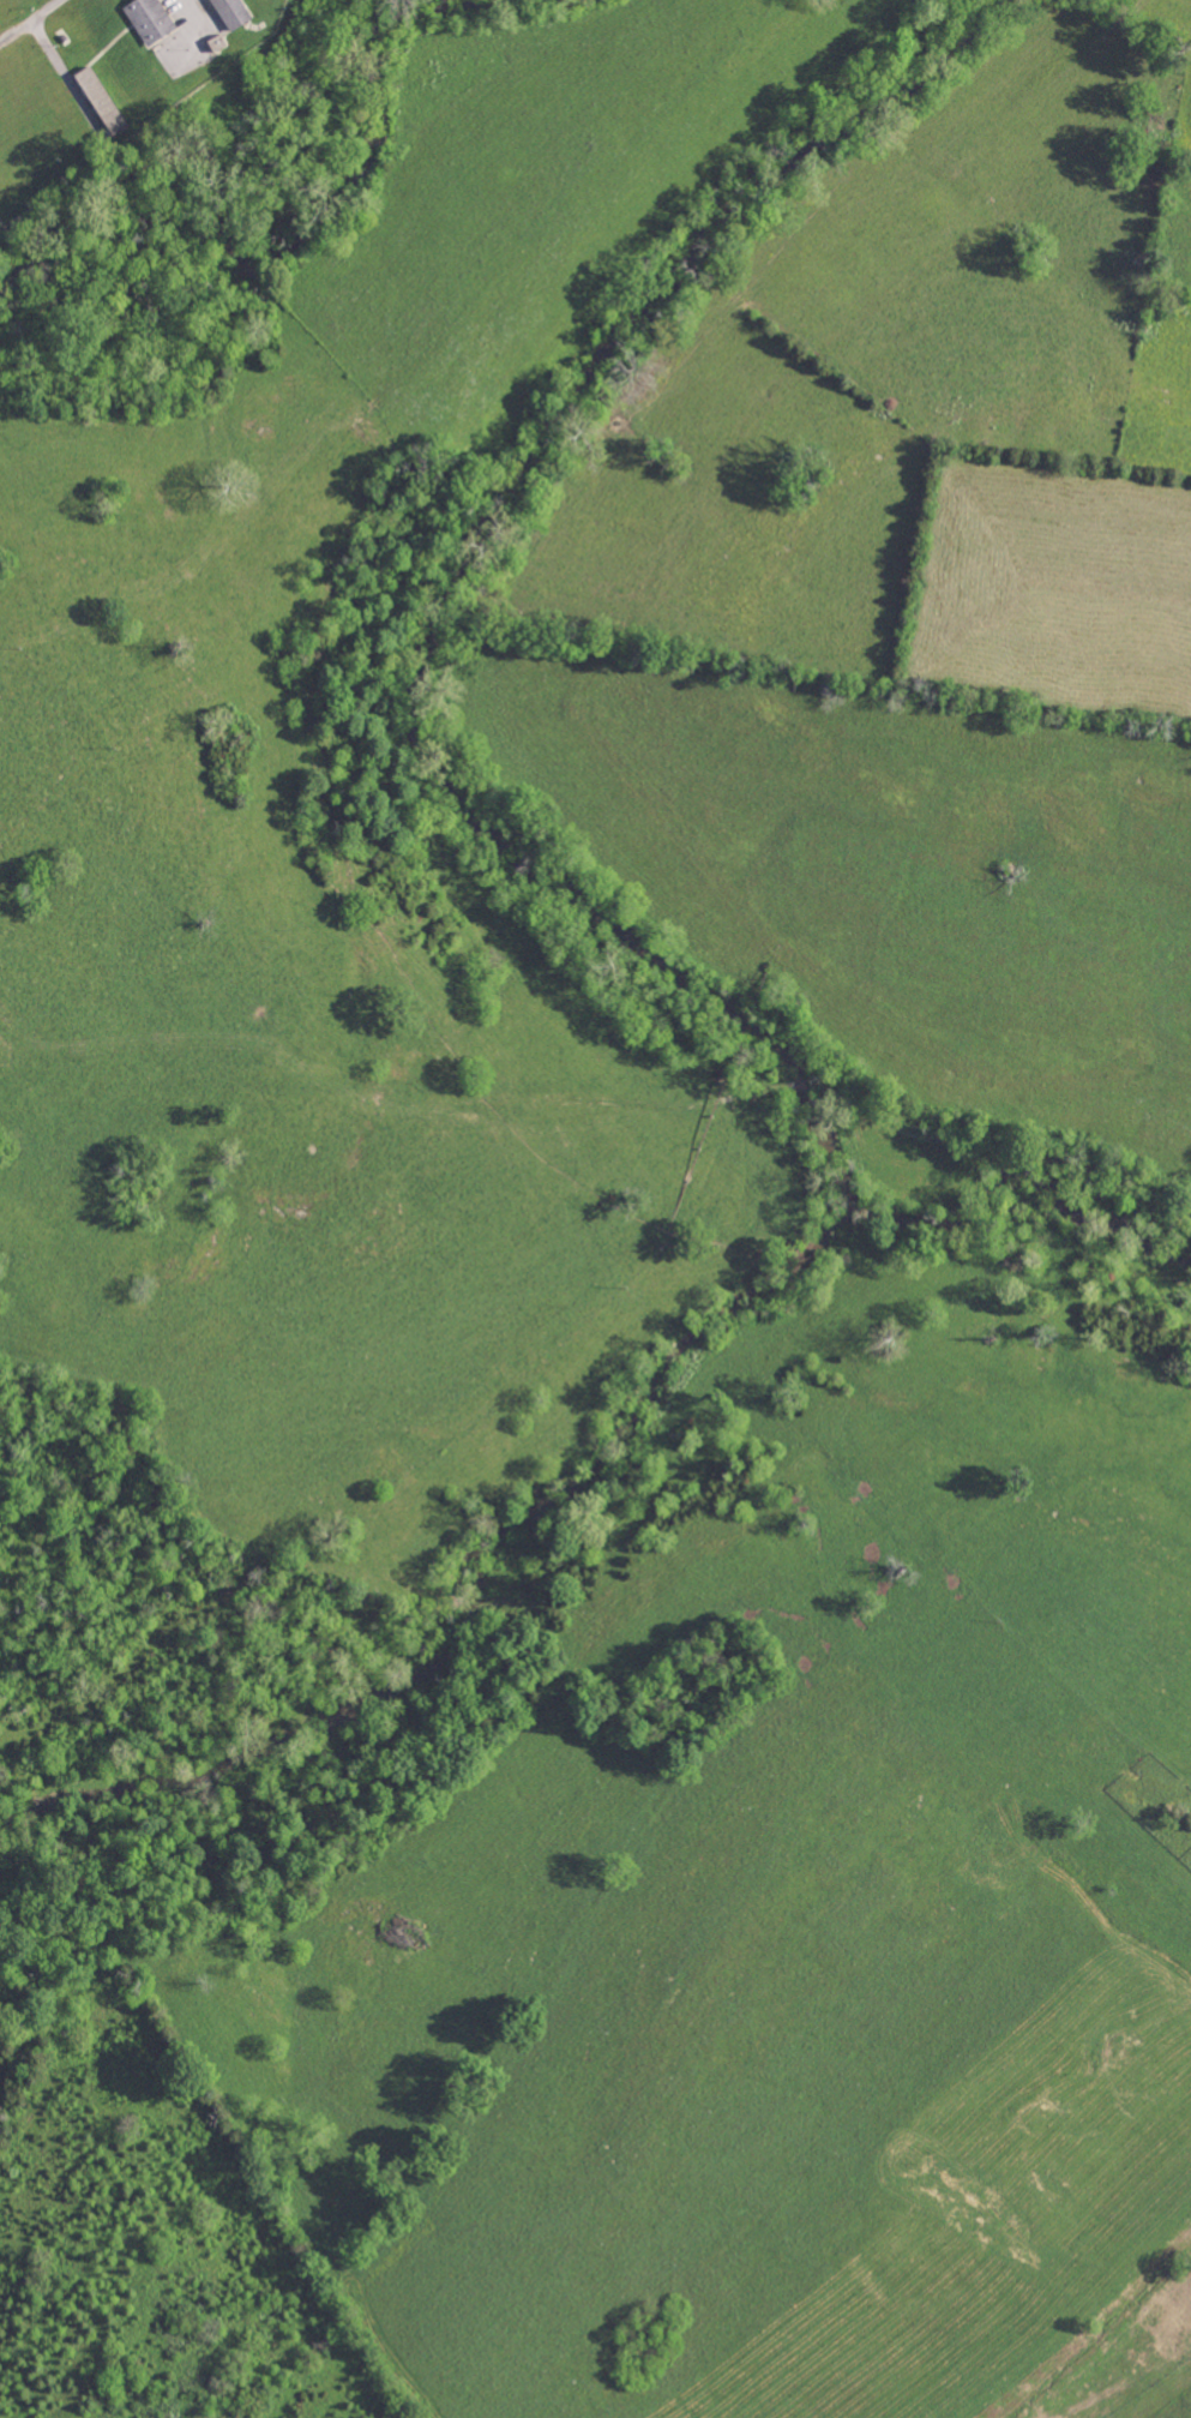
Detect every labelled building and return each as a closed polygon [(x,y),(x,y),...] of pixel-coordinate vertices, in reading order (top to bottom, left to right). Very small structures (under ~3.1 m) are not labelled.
[(179,26),(160,0),(135,0),(123,8),(150,46),(179,26)] [(254,18),(243,0),(212,0),(232,32),(254,18)] [(77,74),(112,136),(128,127),(94,64),(77,74)]
